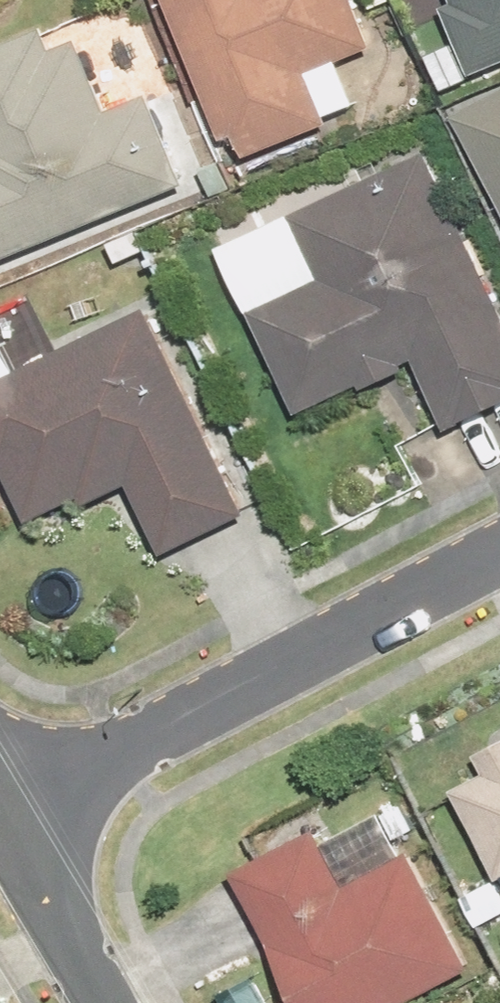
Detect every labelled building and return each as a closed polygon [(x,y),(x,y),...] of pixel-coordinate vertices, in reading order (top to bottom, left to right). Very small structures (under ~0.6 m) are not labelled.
[(229,138),(245,131),(254,155),(337,121),(316,71),(380,46),(362,0),(174,0),(229,138)] [(499,63),(499,0),(460,0),(461,1),(450,6),(479,72),(499,63)] [(191,184),(154,94),(114,110),(84,37),(58,47),(50,27),(0,47),(0,262),(191,184)] [(464,112),(499,182),(499,94),(464,112)] [(435,149),(227,244),(303,410),(368,381),(371,387),(412,368),(409,362),(421,357),(453,427),(499,405),(499,292),(435,149)] [(2,468),(8,465),(38,521),(88,494),(93,503),(136,481),(172,549),(253,507),(146,305),(27,367),(0,317),(0,465),(2,468)] [(485,751),(494,770),(460,787),(499,868),(499,743),(485,751)] [(477,968),(408,837),(422,829),(406,799),(330,839),(324,828),(242,871),(306,992),(286,1002),(411,1002),(477,968)]
